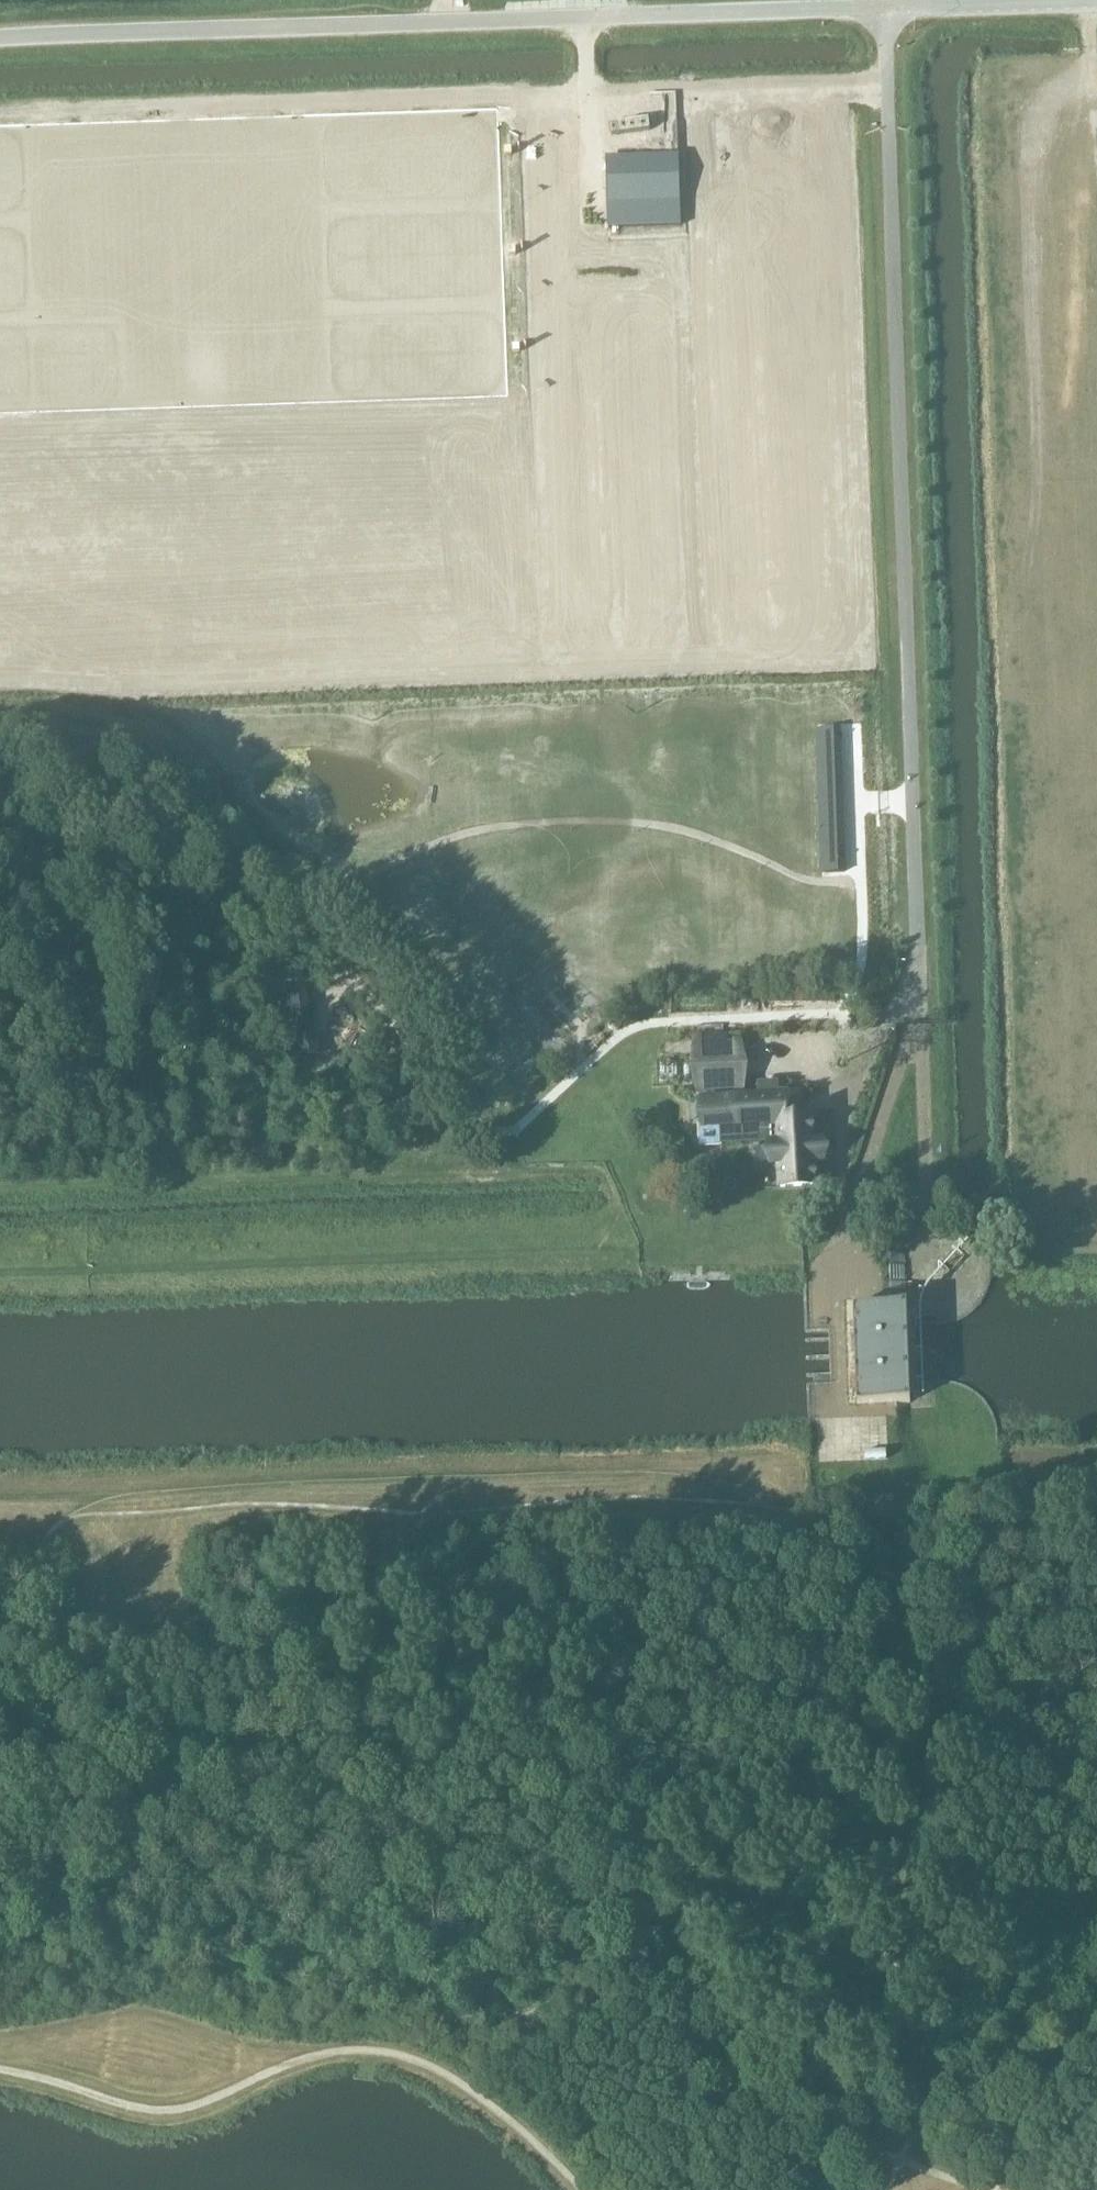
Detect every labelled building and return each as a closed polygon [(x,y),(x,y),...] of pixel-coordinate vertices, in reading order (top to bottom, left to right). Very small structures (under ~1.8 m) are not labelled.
[(680,226),(679,156),(605,157),(606,204),(607,204),(608,229),(680,226)] [(839,728),(817,729),(818,753),(840,752),(839,728)] [(821,849),(822,873),(844,873),(843,849),(821,849)] [(287,991),(276,994),(290,1063),(303,1060),(287,991)] [(698,1077),(741,1074),(740,1047),(697,1049),(698,1077)] [(792,1094),(715,1096),(717,1120),(776,1120),(778,1144),(775,1144),(777,1161),(778,1161),(779,1185),(814,1185),(813,1161),(814,1161),(813,1143),(812,1142),(811,1118),(794,1118),(792,1094)] [(912,1402),(908,1303),(854,1304),(857,1404),(912,1402)]
